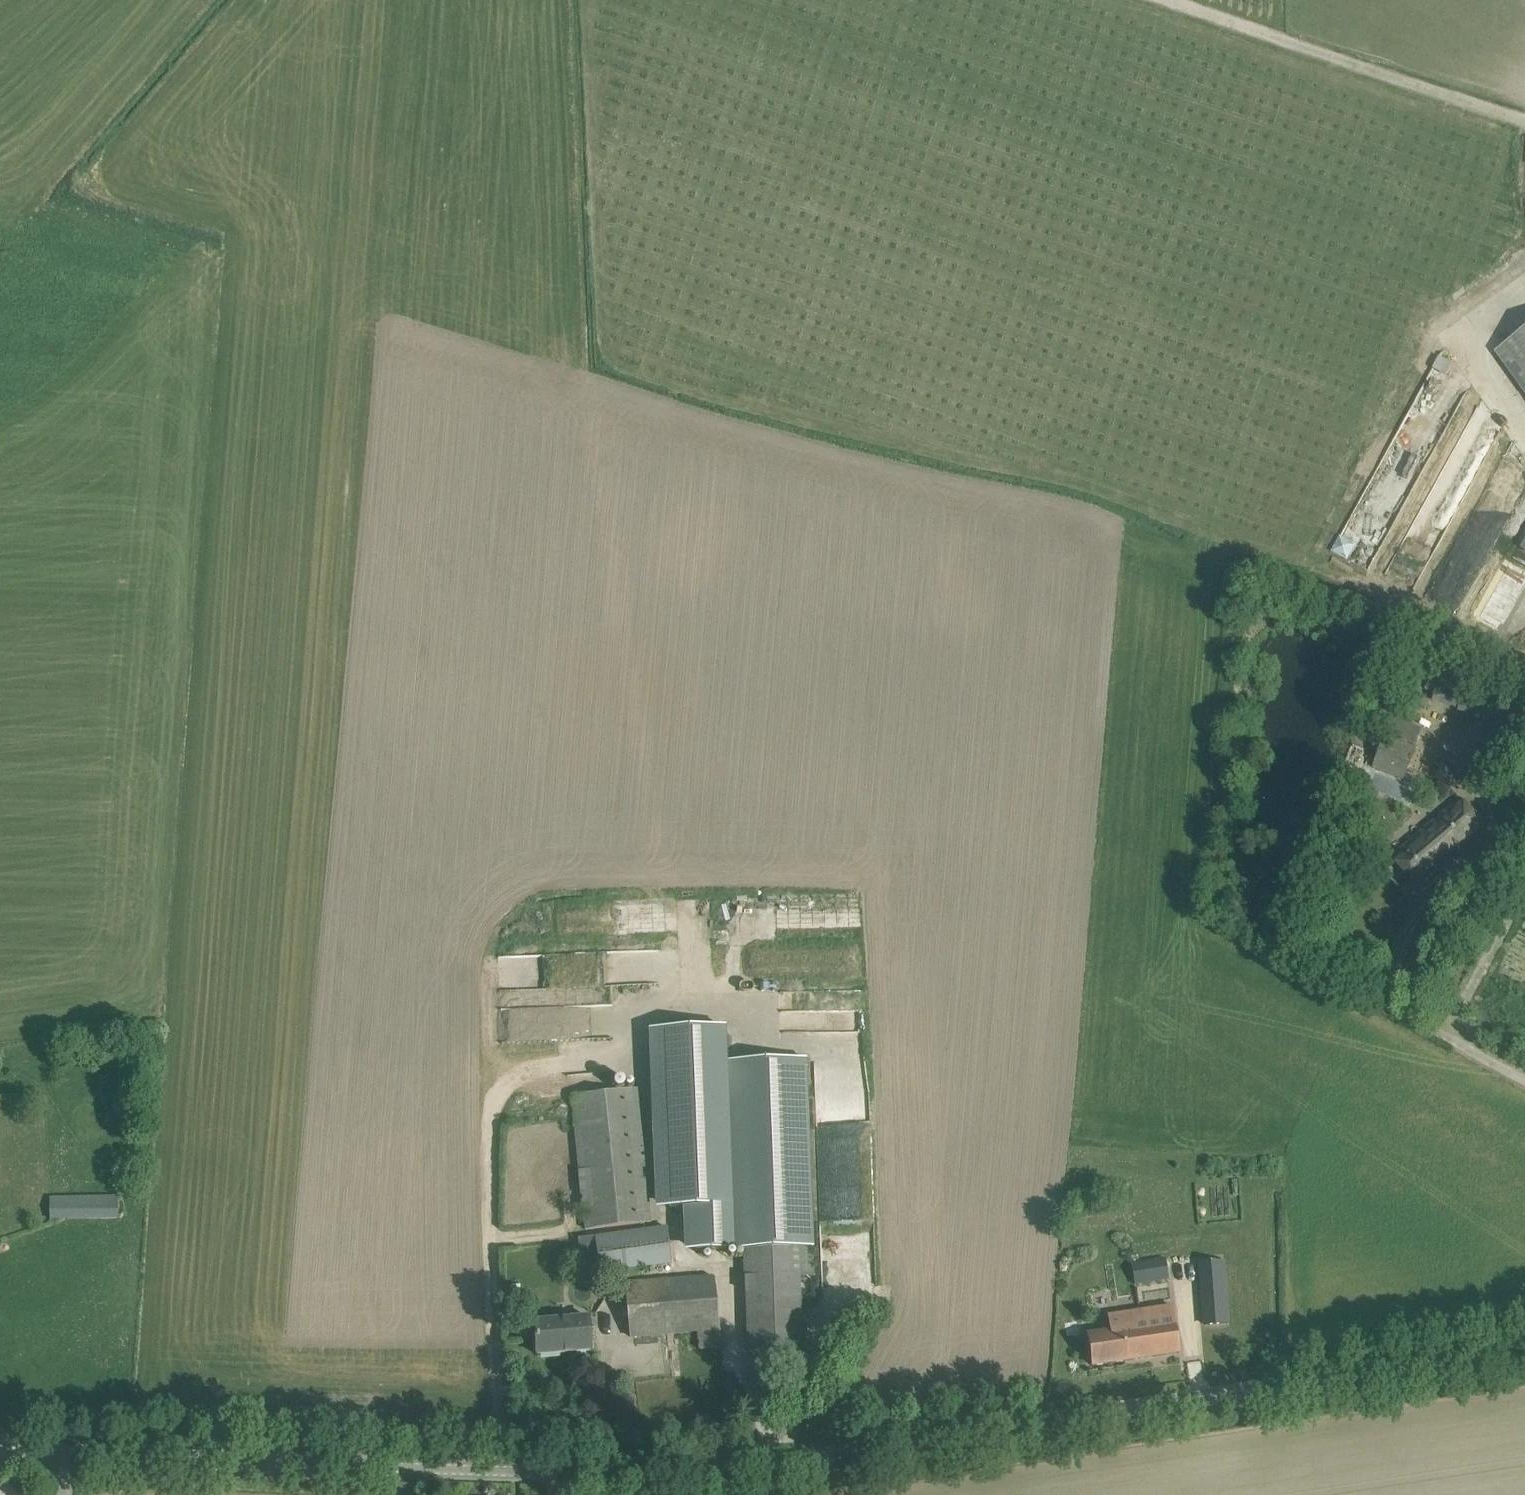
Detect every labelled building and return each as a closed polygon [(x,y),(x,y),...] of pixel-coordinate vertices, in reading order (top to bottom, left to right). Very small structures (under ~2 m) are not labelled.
[(1497,350),(1524,389),(1524,330),(1497,350)] [(1458,679),(1447,675),(1438,702),(1449,706),(1458,679)] [(1403,781),(1416,748),(1385,736),(1372,769),(1403,781)] [(1481,822),(1467,807),(1459,797),(1394,858),(1420,886),(1468,841),(1464,837),(1481,822)] [(854,1007),(854,991),(781,992),(781,1007),(798,1007),(854,1007)] [(722,1027),(649,1030),(655,1208),(684,1207),(685,1251),(731,1248),(724,1064),(722,1027)] [(805,1061),(724,1064),(731,1248),(745,1248),(748,1331),(748,1351),(763,1351),(802,1349),(799,1275),(813,1274),(805,1061)] [(585,1229),(650,1223),(636,1089),(572,1096),(585,1229)] [(118,1197),(50,1198),(50,1218),(119,1217),(118,1197)] [(667,1225),(595,1235),(601,1272),(672,1262),(667,1225)] [(1097,1289),(1169,1278),(1166,1258),(1094,1269),(1094,1267),(1073,1270),(1076,1290),(1097,1287),(1097,1289)] [(1225,1262),(1198,1264),(1200,1282),(1226,1280),(1225,1262)] [(721,1348),(719,1328),(714,1277),(624,1284),(628,1317),(630,1337),(698,1331),(700,1350),(721,1348)] [(1202,1307),(1203,1326),(1230,1324),(1228,1305),(1202,1307)] [(1179,1353),(1176,1333),(1172,1306),(1109,1315),(1111,1331),(1088,1334),(1092,1366),(1179,1353)] [(591,1351),(589,1331),(588,1317),(535,1321),(538,1355),(591,1351)]
